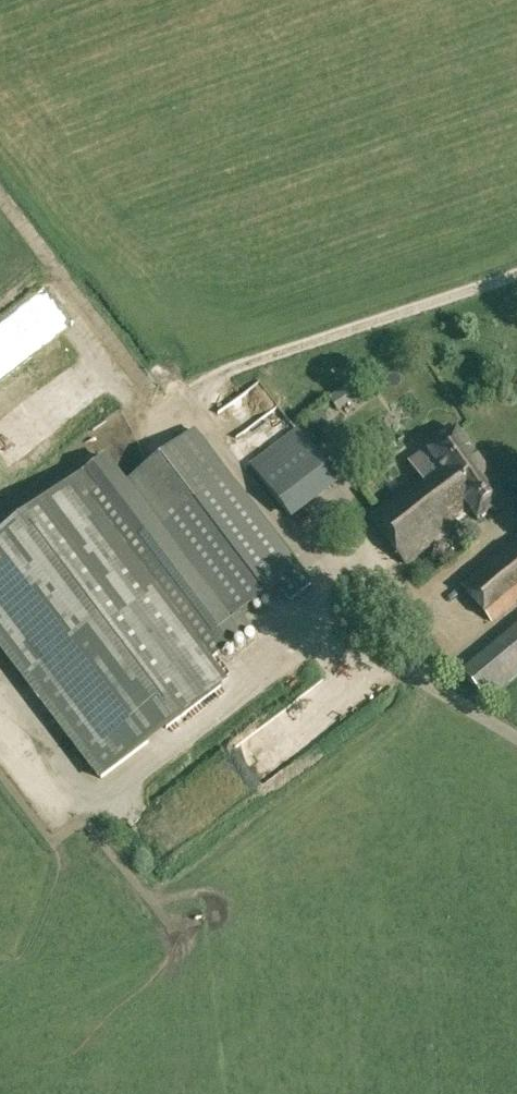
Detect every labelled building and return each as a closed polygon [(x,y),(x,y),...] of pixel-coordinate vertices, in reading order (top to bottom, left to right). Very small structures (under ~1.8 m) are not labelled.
[(329,398),(338,411),(357,397),(348,384),(329,398)] [(412,466),(419,476),(368,516),(407,567),(460,526),(459,525),(472,515),(478,524),(509,501),(479,459),(457,429),(426,452),(425,450),(409,462),(412,466)] [(193,430),(126,481),(106,455),(83,473),(0,536),(0,648),(100,780),(228,683),(211,659),(251,628),(240,614),(279,584),(290,599),(311,583),(193,430)] [(254,471),(292,521),(340,485),(303,435),(254,471)] [(492,623),(516,602),(516,536),(460,583),(492,623)] [(487,702),(516,678),(516,627),(463,672),(487,702)]
